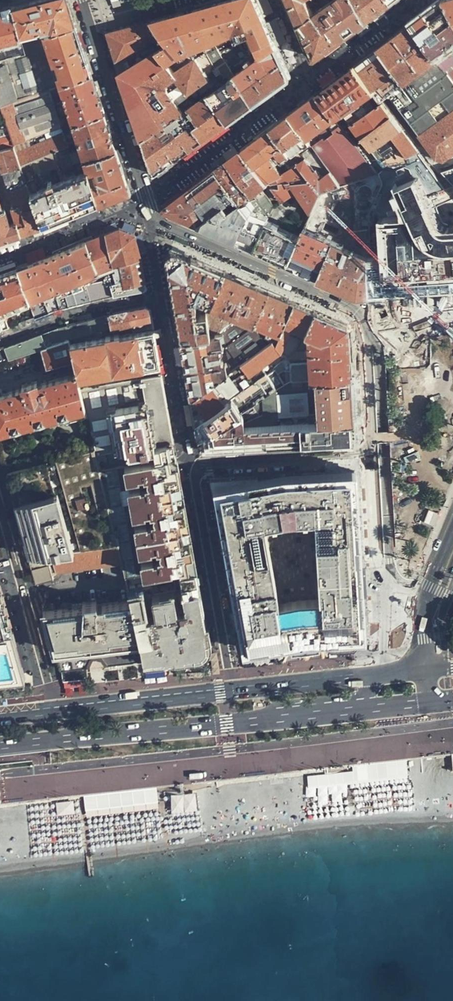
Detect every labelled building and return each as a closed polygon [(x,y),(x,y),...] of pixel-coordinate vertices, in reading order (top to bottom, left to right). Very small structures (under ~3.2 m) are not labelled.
[(11,4),(22,41),(29,39),(74,23),(67,0),(27,0),(11,4)] [(113,9),(122,7),(120,0),(110,0),(113,9)] [(178,13),(200,48),(202,47),(203,49),(201,50),(218,75),(222,72),(230,79),(235,75),(232,71),(263,49),(265,53),(277,45),(265,18),(257,0),(224,0),(186,10),(178,13)] [(298,21),(316,9),(312,1),(314,0),(289,0),(298,21)] [(298,21),(314,58),(317,58),(341,40),(366,21),(354,0),(329,0),(316,9),(298,21)] [(366,21),(375,15),(391,3),(389,0),(354,0),(366,21)] [(411,22),(437,59),(443,68),(448,74),(452,82),(452,17),(443,0),(440,0),(432,7),(416,18),(411,22)] [(452,17),(452,0),(443,0),(452,17)] [(11,4),(0,7),(0,59),(25,49),(22,41),(11,4)] [(200,48),(178,13),(154,19),(169,44),(158,51),(169,66),(188,93),(210,78),(193,50),(200,48)] [(134,25),(109,32),(122,74),(158,51),(169,44),(154,19),(134,25)] [(437,59),(411,22),(397,33),(378,47),(404,84),(437,59)] [(84,53),(74,23),(29,39),(45,89),(91,73),(84,53)] [(22,41),(25,49),(0,59),(0,101),(0,102),(1,104),(45,89),(29,39),(22,41)] [(290,75),(277,45),(265,53),(235,75),(254,104),(264,96),(290,78),(290,75)] [(404,84),(378,47),(371,52),(359,61),(355,65),(381,100),(385,97),(389,94),(395,103),(443,68),(437,59),(404,84)] [(158,51),(122,74),(126,86),(143,140),(183,112),(158,75),(169,66),(158,51)] [(381,100),(355,65),(337,78),(322,89),(317,93),(336,117),(343,112),(362,137),(392,115),(381,100)] [(63,126),(103,112),(93,81),(91,73),(45,89),(1,104),(14,143),(63,126)] [(452,92),(452,82),(448,74),(399,109),(410,122),(452,92)] [(241,113),(254,104),(235,75),(230,79),(209,94),(229,122),(241,113)] [(336,117),(317,93),(305,102),(290,113),(311,144),(315,150),(327,166),(330,172),(341,187),(378,173),(336,117)] [(183,112),(204,140),(219,129),(229,122),(209,94),(183,112)] [(14,143),(1,104),(0,102),(0,148),(14,143)] [(83,158),(115,148),(109,130),(103,112),(63,126),(68,140),(75,138),(83,158)] [(177,160),(204,140),(183,112),(143,140),(154,176),(155,176),(177,160)] [(419,136),(436,158),(443,160),(452,153),(452,112),(419,136)] [(311,144),(290,113),(285,117),(271,127),(293,158),(301,152),(311,144)] [(419,151),(392,115),(362,137),(385,167),(419,151)] [(63,126),(14,143),(41,225),(69,215),(98,203),(83,158),(79,159),(77,150),(71,152),(68,140),(63,126)] [(293,158),(271,127),(259,137),(242,150),(268,185),(281,186),(280,184),(287,181),(291,187),(293,186),(293,183),(295,183),(295,182),(298,182),(299,183),(310,181),(298,164),(282,175),(275,165),(283,160),(288,168),(296,163),(293,158)] [(41,225),(14,143),(0,148),(0,162),(13,203),(10,205),(16,221),(20,234),(37,227),(41,225)] [(122,169),(115,148),(83,158),(98,203),(104,201),(124,193),(127,192),(128,188),(122,169)] [(268,185),(242,150),(235,155),(227,161),(251,194),(253,197),(269,217),(274,206),(260,188),(265,185),(266,186),(268,185)] [(327,166),(315,150),(310,154),(322,170),(327,166)] [(444,224),(437,206),(452,197),(452,196),(419,151),(385,167),(397,186),(396,206),(383,213),(386,255),(370,255),(372,292),(429,289),(452,287),(452,223),(444,224)] [(301,152),(293,158),(296,163),(298,164),(310,181),(320,195),(341,187),(330,172),(320,179),(318,176),(320,175),(316,169),(314,170),(301,152)] [(251,194),(227,161),(222,165),(217,168),(242,201),(251,194)] [(242,201),(217,168),(185,192),(173,202),(165,207),(167,210),(183,217),(198,224),(232,198),(237,205),(242,201)] [(298,236),(288,263),(360,293),(372,292),(370,255),(363,235),(383,179),(379,171),(378,173),(341,187),(320,195),(311,212),(298,236)] [(281,186),(268,185),(271,187),(270,188),(274,194),(275,193),(281,201),(295,192),(311,212),(320,195),(310,181),(299,183),(298,182),(295,182),(295,183),(293,183),(293,186),(291,187),(287,181),(280,184),(281,186)] [(253,197),(251,194),(242,201),(237,205),(248,215),(237,240),(254,248),(268,220),(269,217),(252,210),(253,207),(248,203),(253,197)] [(232,198),(198,224),(218,232),(237,240),(248,215),(237,205),(232,198)] [(20,234),(16,221),(10,222),(5,206),(1,207),(0,208),(0,240),(20,234)] [(268,220),(254,248),(271,255),(288,263),(298,236),(268,223),(269,220),(268,220)] [(119,226),(85,240),(99,273),(111,269),(115,296),(121,295),(144,291),(146,287),(143,256),(135,234),(127,230),(119,226)] [(63,249),(17,266),(30,301),(36,318),(55,311),(65,308),(59,290),(68,286),(78,282),(80,288),(84,303),(115,296),(111,269),(99,273),(85,240),(63,249)] [(207,303),(223,271),(171,248),(165,254),(172,299),(173,305),(192,302),(191,297),(207,303)] [(17,266),(0,273),(0,319),(3,330),(11,327),(9,324),(13,323),(10,314),(6,315),(5,311),(30,301),(17,266)] [(251,320),(267,290),(233,275),(223,271),(207,303),(251,320)] [(75,306),(84,303),(80,288),(78,282),(68,286),(71,293),(75,306)] [(59,290),(65,308),(75,306),(71,293),(68,286),(59,290)] [(304,331),(314,310),(289,300),(267,290),(251,320),(249,323),(276,336),(241,364),(249,374),(260,365),(280,351),(289,355),(294,350),(303,331),(304,331)] [(192,302),(173,305),(179,334),(180,339),(208,335),(205,317),(204,310),(193,312),(192,302)] [(146,308),(128,311),(131,324),(152,318),(150,309),(148,308),(146,308)] [(330,317),(314,310),(304,331),(303,331),(294,350),(289,355),(273,368),(274,369),(267,375),(278,393),(290,380),(350,376),(348,354),(347,325),(330,317)] [(108,315),(97,317),(101,332),(129,325),(131,324),(128,311),(113,314),(108,315)] [(205,317),(208,335),(213,334),(214,331),(221,329),(228,322),(212,316),(210,318),(205,317)] [(97,317),(87,320),(91,335),(101,332),(97,317)] [(152,318),(131,324),(129,325),(130,331),(134,330),(134,334),(71,344),(74,359),(77,373),(79,379),(89,378),(139,368),(160,364),(156,346),(152,318)] [(228,322),(221,329),(224,328),(226,337),(221,339),(241,364),(276,336),(249,323),(246,326),(233,322),(232,318),(228,322)] [(82,321),(77,323),(81,338),(91,335),(87,320),(82,321)] [(77,323),(68,325),(72,340),(81,338),(77,323)] [(72,340),(68,325),(58,327),(62,343),(70,341),(72,340)] [(62,343),(58,327),(44,333),(47,347),(62,343)] [(208,335),(180,339),(185,371),(190,400),(227,374),(221,339),(226,337),(224,328),(221,329),(214,331),(213,334),(208,335)] [(37,335),(28,338),(32,352),(40,349),(47,347),(44,333),(37,335)] [(28,338),(19,342),(22,355),(32,352),(28,338)] [(70,341),(62,343),(47,347),(40,349),(46,368),(74,359),(71,344),(70,341)] [(19,342),(4,347),(8,360),(22,355),(19,342)] [(0,348),(0,362),(8,360),(4,347),(0,348)] [(172,432),(160,364),(139,368),(152,435),(172,432)] [(191,406),(195,425),(247,393),(256,380),(265,373),(260,365),(249,374),(241,364),(227,374),(190,400),(191,406)] [(432,392),(448,391),(448,367),(432,367),(432,392)] [(100,469),(176,456),(174,447),(172,432),(152,435),(139,368),(89,378),(97,416),(88,418),(95,448),(100,469)] [(0,389),(0,431),(59,415),(61,423),(87,416),(79,379),(77,373),(38,383),(37,380),(22,385),(21,387),(3,392),(2,389),(0,389)] [(197,439),(202,436),(244,412),(278,393),(267,375),(265,373),(256,380),(247,393),(195,425),(196,430),(197,439)] [(351,395),(350,376),(290,380),(278,393),(244,412),(245,426),(285,424),(353,420),(351,395)] [(79,379),(87,416),(88,418),(97,416),(89,378),(79,379)] [(224,447),(232,446),(246,445),(246,443),(245,426),(244,412),(202,436),(203,439),(209,443),(216,447),(224,447)] [(246,443),(246,445),(253,445),(278,443),(309,441),(344,439),(353,429),(353,420),(285,424),(246,443)] [(245,426),(246,443),(285,424),(245,426)] [(114,532),(100,469),(95,448),(6,473),(24,535),(30,556),(45,551),(114,532)] [(178,469),(176,456),(100,469),(114,532),(121,563),(130,601),(144,660),(165,658),(173,657),(202,653),(208,647),(201,603),(183,500),(178,469)] [(233,612),(236,629),(244,628),(248,648),(305,641),(365,634),(358,523),(355,470),(330,472),(296,474),(287,474),(258,480),(257,477),(211,479),(212,488),(233,612)] [(45,551),(48,564),(53,563),(56,573),(121,563),(114,532),(45,551)] [(30,556),(28,556),(35,584),(53,579),(48,564),(45,551),(30,556)] [(0,597),(0,683),(24,680),(0,597)] [(55,651),(59,668),(61,671),(62,681),(87,679),(86,670),(92,656),(96,655),(101,655),(107,662),(107,664),(144,660),(130,601),(97,605),(96,602),(85,602),(85,606),(43,611),(53,651),(55,651)] [(167,669),(165,658),(144,660),(146,671),(167,669)]
